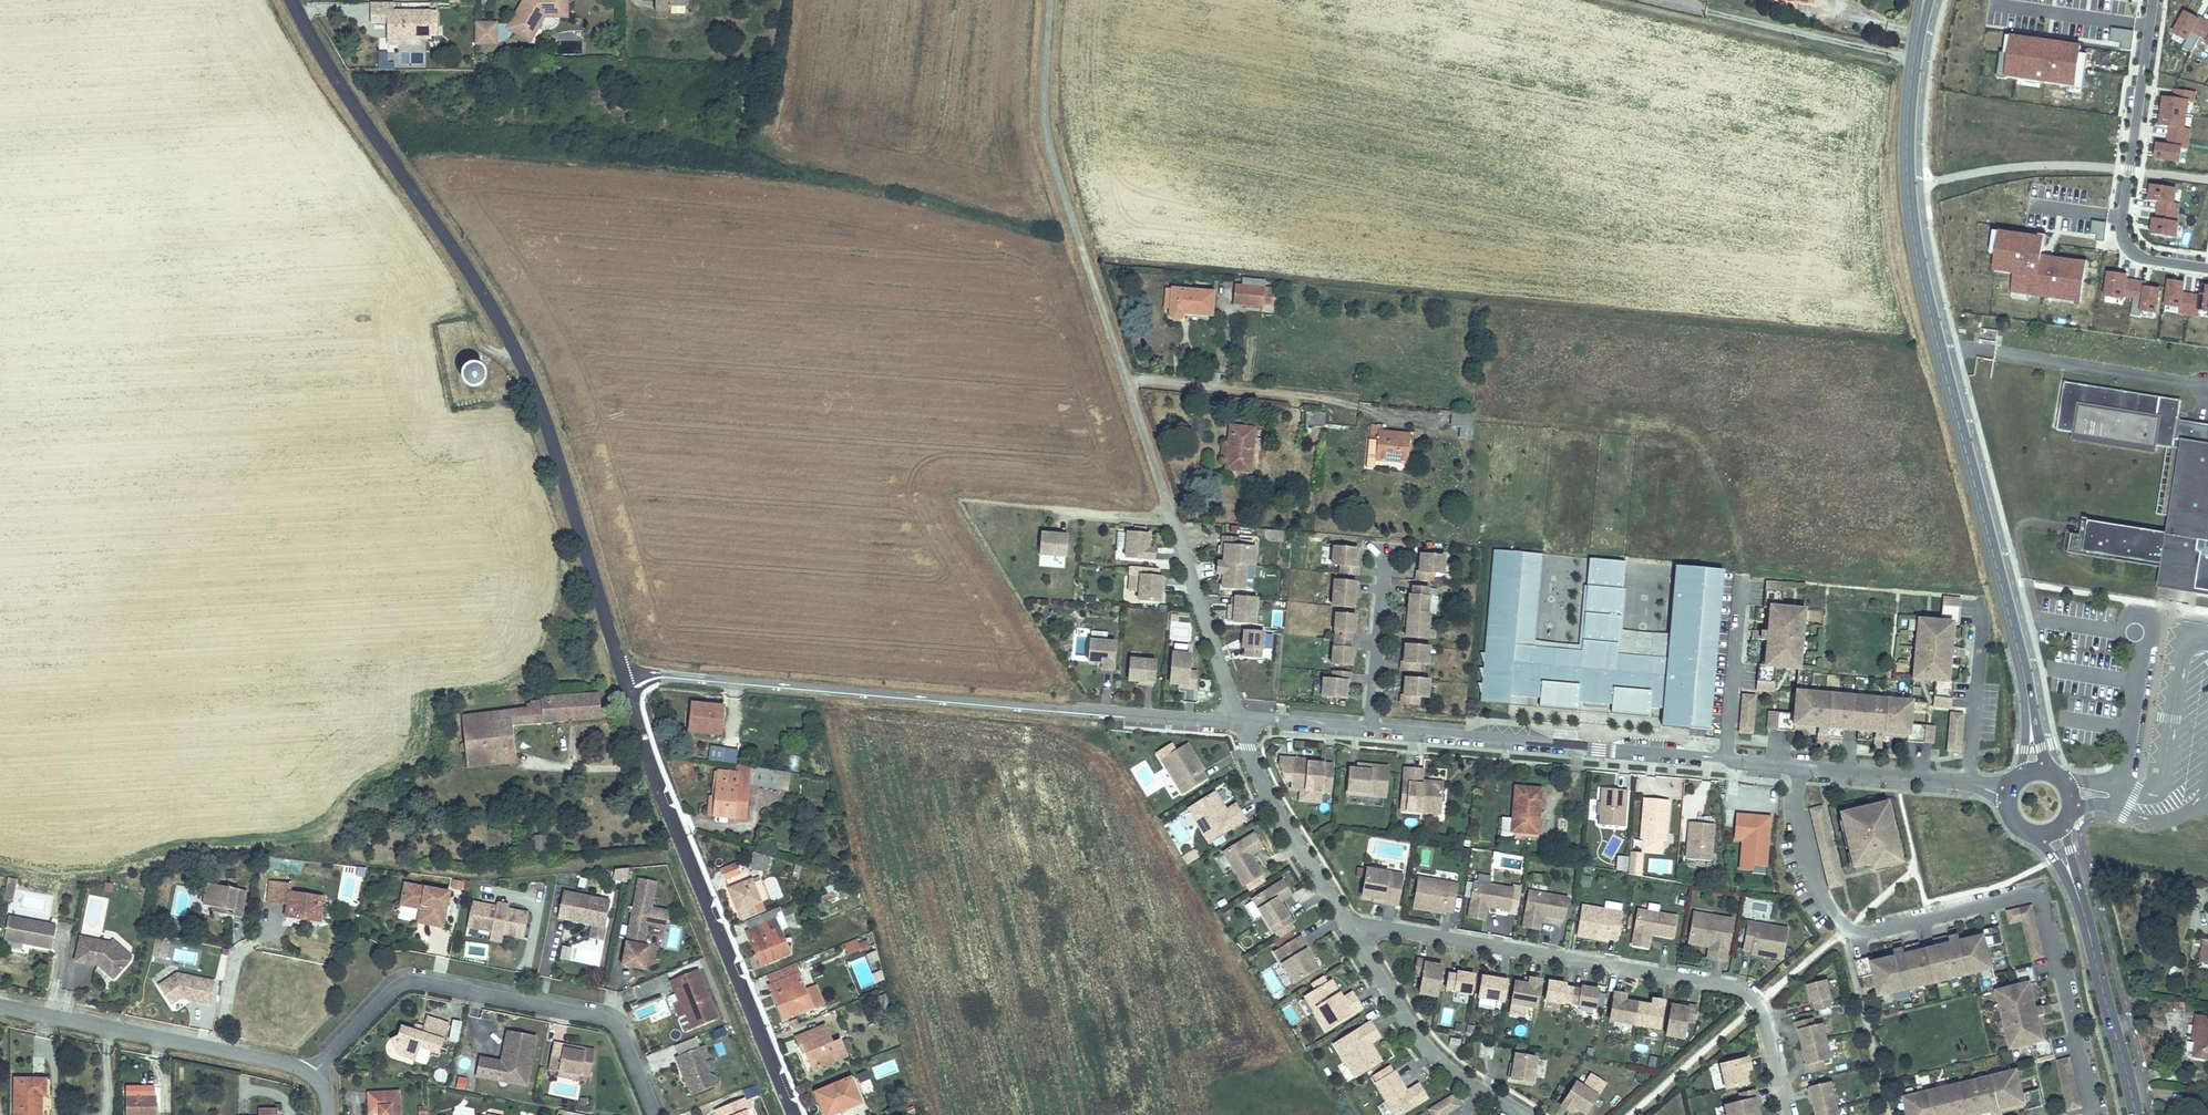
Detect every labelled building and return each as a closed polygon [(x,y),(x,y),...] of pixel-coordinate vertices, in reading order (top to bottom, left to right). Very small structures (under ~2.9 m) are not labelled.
[(532,41),(548,15),(564,15),(569,15),(569,0),(528,0),(511,28),(532,41)] [(657,11),(685,12),(685,6),(703,6),(703,0),(657,0),(657,11)] [(429,11),(386,11),(386,23),(392,24),(392,39),(429,38),(429,11)] [(2174,33),(2186,40),(2182,47),(2191,52),(2200,37),(2207,41),(2207,22),(2199,18),(2198,19),(2185,13),(2174,33)] [(479,24),(478,45),(497,45),(497,24),(479,24)] [(2134,32),(2111,28),(2110,41),(2121,43),(2120,49),(2131,51),(2134,32)] [(2011,53),(2001,52),(1997,77),(2006,78),(2006,77),(2070,86),(2070,84),(2081,85),(2087,50),(2082,50),(2082,47),(2013,37),(2011,53)] [(379,52),(379,67),(389,67),(389,52),(379,52)] [(2194,102),(2195,93),(2175,90),(2174,99),(2164,97),(2160,126),(2170,128),(2167,145),(2158,144),(2156,158),(2180,162),(2182,148),(2188,149),(2190,129),(2185,128),(2189,102),(2194,102)] [(2175,189),(2151,186),(2149,200),(2159,202),(2156,220),(2154,219),(2152,234),(2176,238),(2178,224),(2177,224),(2180,204),(2174,203),(2175,189)] [(2108,223),(2092,221),(2090,234),(2097,235),(2096,242),(2105,243),(2108,223)] [(2045,239),(2000,233),(1995,273),(2014,275),(2010,300),(2026,302),(2027,298),(2075,304),(2075,302),(2081,303),(2085,279),(2086,279),(2089,262),(2081,261),(2080,263),(2050,259),(2050,261),(2042,260),(2045,239)] [(2127,275),(2108,273),(2104,297),(2123,300),(2124,296),(2132,297),(2130,315),(2141,317),(2141,311),(2156,313),(2159,290),(2145,288),(2146,282),(2126,280),(2127,275)] [(2169,281),(2166,306),(2180,308),(2179,313),(2199,316),(2200,311),(2207,312),(2207,286),(2203,286),(2201,296),(2182,294),(2184,283),(2169,281)] [(1238,287),(1237,304),(1265,305),(1265,303),(1273,303),(1274,290),(1238,287)] [(1175,291),(1173,314),(1175,318),(1176,320),(1178,321),(1181,321),(1183,321),(1185,319),(1187,314),(1213,316),(1215,295),(1175,291)] [(473,365),(469,365),(465,366),(462,370),(461,374),(461,378),(463,382),(466,384),(470,386),(474,386),(478,384),(481,381),(482,377),(482,373),(481,369),(477,366),(473,365)] [(2182,420),(2186,400),(2070,381),(2062,429),(2081,432),(2158,445),(2172,447),(2177,448),(2166,512),(2181,515),(2181,516),(2178,535),(2093,521),(2090,535),(2085,534),(2076,532),(2073,552),(2120,559),(2121,556),(2166,563),(2165,567),(2173,568),(2174,564),(2203,569),(2199,588),(2207,590),(2207,424),(2182,420)] [(1326,431),(1327,416),(1319,415),(1318,430),(1326,431)] [(1373,427),(1371,444),(1378,445),(1376,464),(1409,467),(1413,438),(1381,434),(1381,428),(1373,427)] [(1231,429),(1227,472),(1254,474),(1257,431),(1231,429)] [(2158,445),(2081,432),(2080,439),(2157,452),(2158,445)] [(1067,561),(1069,540),(1053,538),(1044,537),(1042,559),(1067,561)] [(1153,553),(1150,552),(1150,547),(1151,539),(1129,537),(1127,562),(1155,564),(1156,553),(1153,553)] [(1018,540),(1020,553),(1028,552),(1025,539),(1018,540)] [(1254,570),(1255,553),(1238,551),(1239,543),(1222,542),(1222,551),(1225,551),(1223,567),(1246,569),(1254,570)] [(1355,570),(1357,553),(1333,552),(1332,569),(1340,569),(1340,577),(1357,578),(1358,570),(1355,570)] [(1616,656),(1624,564),(1588,561),(1580,653),(1579,671),(1532,667),(1534,650),(1541,557),(1492,552),(1480,704),(1509,707),(1510,699),(1510,693),(1540,696),(1539,701),(1539,709),(1576,712),(1577,705),(1577,699),(1612,702),(1611,707),(1610,715),(1648,718),(1649,711),(1649,705),(1662,706),(1662,712),(1661,727),(1690,730),(1696,655),(1682,654),(1667,653),(1666,661),(1664,684),(1614,680),(1616,656)] [(1442,578),(1443,561),(1419,559),(1418,575),(1415,575),(1415,583),(1433,584),(1433,577),(1442,578)] [(1244,594),(1246,569),(1223,567),(1218,567),(1217,578),(1223,579),(1222,592),(1244,594)] [(1709,731),(1722,572),(1674,568),(1672,592),(1675,592),(1675,584),(1688,585),(1686,606),(1671,605),(1667,653),(1682,654),(1696,655),(1690,730),(1709,731)] [(1161,606),(1162,597),(1164,581),(1142,580),(1140,604),(1161,606)] [(1686,606),(1688,585),(1675,584),(1675,592),(1672,592),(1671,605),(1686,606)] [(1782,594),(1783,586),(1765,584),(1764,592),(1782,594)] [(1354,602),(1355,587),(1334,585),(1332,609),(1353,611),(1354,602)] [(1426,617),(1428,601),(1427,601),(1427,592),(1412,591),(1411,599),(1408,599),(1407,615),(1426,617)] [(1798,659),(1800,641),(1802,623),(1803,612),(1781,610),(1782,594),(1764,592),(1763,610),(1766,610),(1770,610),(1767,634),(1764,634),(1761,633),(1760,643),(1764,643),(1767,643),(1765,666),(1762,666),(1758,666),(1756,684),(1774,686),(1776,668),(1797,671),(1798,659)] [(1959,609),(1960,601),(1942,599),(1942,607),(1959,609)] [(1255,628),(1256,603),(1235,602),(1233,626),(1255,628)] [(1940,624),(1918,622),(1913,681),(1934,682),(1933,699),(1951,701),(1953,683),(1949,683),(1946,683),(1948,659),(1952,659),(1955,659),(1956,650),(1952,650),(1949,650),(1951,626),(1954,626),(1958,627),(1959,609),(1942,607),(1940,624)] [(1426,642),(1428,617),(1426,617),(1407,615),(1405,631),(1405,641),(1426,642)] [(1353,636),(1355,620),(1335,618),(1334,635),(1335,635),(1335,643),(1350,644),(1351,636),(1353,636)] [(1107,641),(1107,635),(1093,633),(1092,639),(1107,641)] [(1262,653),(1263,637),(1244,636),(1243,652),(1245,652),(1245,660),(1260,661),(1261,653),(1262,653)] [(1113,670),(1115,642),(1090,640),(1089,662),(1097,663),(1102,663),(1102,666),(1102,669),(1113,670)] [(1351,669),(1352,653),(1349,652),(1350,644),(1335,643),(1334,651),(1333,651),(1331,667),(1351,669)] [(1429,664),(1430,647),(1406,645),(1405,661),(1403,661),(1402,670),(1420,671),(1421,663),(1429,664)] [(1579,671),(1580,653),(1534,650),(1532,667),(1579,671)] [(1963,660),(1964,651),(1956,650),(1955,659),(1963,660)] [(1188,671),(1190,654),(1173,652),(1171,682),(1179,682),(1187,683),(1187,687),(1195,688),(1196,671),(1188,671)] [(1664,684),(1666,661),(1616,656),(1614,680),(1664,684)] [(1153,682),(1155,661),(1130,659),(1129,680),(1138,681),(1153,682)] [(1346,698),(1348,682),(1350,682),(1351,674),(1333,672),(1332,679),(1324,679),(1322,696),(1346,698)] [(1428,697),(1430,680),(1406,678),(1405,694),(1402,694),(1402,703),(1420,704),(1420,696),(1428,697)] [(1774,693),(1774,686),(1756,684),(1756,692),(1774,693)] [(1539,701),(1540,696),(1510,693),(1510,699),(1539,701)] [(1909,726),(1911,703),(1796,694),(1794,716),(1777,715),(1776,732),(1793,734),(1794,727),(1818,729),(1817,736),(1826,737),(1828,739),(1842,741),(1843,731),(1858,733),(1857,742),(1871,743),(1874,741),(1883,742),(1883,735),(1907,737),(1906,740),(1906,744),(1924,745),(1925,727),(1909,726)] [(1751,736),(1755,698),(1742,697),(1739,735),(1751,736)] [(545,700),(545,705),(546,726),(603,723),(602,699),(545,700)] [(1611,707),(1612,702),(1577,699),(1577,705),(1611,707)] [(1950,708),(1951,701),(1933,699),(1933,707),(1950,708)] [(691,703),(689,731),(716,734),(717,717),(722,717),(723,706),(691,703)] [(467,767),(489,765),(489,754),(514,753),(513,728),(533,727),(546,726),(545,705),(535,705),(532,710),(525,713),(464,715),(467,767)] [(1776,732),(1777,715),(1769,714),(1768,731),(1776,732)] [(1960,754),(1963,716),(1950,715),(1947,753),(1960,754)] [(1825,745),(1826,737),(1817,736),(1816,744),(1825,745)] [(1882,750),(1883,742),(1874,741),(1873,749),(1882,750)] [(1207,781),(1202,774),(1195,762),(1197,761),(1189,747),(1163,763),(1183,795),(1207,781)] [(489,754),(489,765),(515,764),(514,753),(489,754)] [(1330,792),(1333,764),(1324,764),(1310,762),(1310,760),(1281,758),(1279,764),(1287,780),(1292,781),(1291,789),(1300,790),(1299,801),(1321,803),(1322,791),(1330,792)] [(1204,773),(1197,761),(1195,762),(1202,774),(1204,773)] [(1133,772),(1146,790),(1157,783),(1144,765),(1133,772)] [(1386,797),(1389,766),(1372,765),(1372,768),(1358,766),(1350,766),(1348,794),(1386,797)] [(777,774),(749,769),(747,783),(775,787),(777,774)] [(1440,810),(1443,781),(1422,779),(1423,771),(1405,769),(1401,811),(1422,813),(1422,808),(1440,810)] [(715,772),(711,815),(733,818),(738,774),(715,772)] [(1540,811),(1542,788),(1517,786),(1513,819),(1503,817),(1501,836),(1511,837),(1512,830),(1533,831),(1535,810),(1540,811)] [(1625,827),(1627,790),(1602,788),(1600,825),(1625,827)] [(1246,822),(1237,807),(1227,813),(1216,795),(1194,809),(1204,824),(1200,826),(1210,844),(1246,822)] [(1666,841),(1669,801),(1644,799),(1641,839),(1644,840),(1663,841),(1666,841)] [(1857,813),(1869,810),(1867,804),(1856,807),(1857,813)] [(1842,885),(1823,805),(1810,808),(1829,888),(1842,885)] [(1857,813),(1842,816),(1843,820),(1850,849),(1851,854),(1853,865),(1854,865),(1869,862),(1872,868),(1887,864),(1897,862),(1897,857),(1889,829),(1887,818),(1884,807),(1884,806),(1869,810),(1857,813)] [(1884,807),(1887,818),(1892,817),(1889,806),(1884,807)] [(1204,824),(1194,809),(1190,811),(1200,826),(1204,824)] [(1766,868),(1770,821),(1756,820),(1756,817),(1737,815),(1735,841),(1746,842),(1744,866),(1753,866),(1766,868)] [(1850,849),(1843,820),(1838,821),(1844,850),(1850,849)] [(1711,861),(1714,824),(1689,823),(1686,859),(1711,861)] [(1889,829),(1897,857),(1902,855),(1895,828),(1889,829)] [(551,836),(532,837),(532,855),(551,855),(551,836)] [(1263,876),(1251,856),(1263,849),(1255,836),(1225,855),(1245,887),(1263,876)] [(1662,854),(1663,841),(1644,840),(1643,852),(1662,854)] [(1752,871),(1753,866),(1744,866),(1746,842),(1743,841),(1740,870),(1752,871)] [(1187,866),(1200,858),(1194,849),(1181,857),(1187,866)] [(1641,876),(1641,864),(1639,863),(1640,853),(1631,853),(1629,875),(1641,876)] [(767,859),(751,854),(748,872),(765,874),(767,859)] [(1616,858),(1616,871),(1628,871),(1627,857),(1616,858)] [(736,863),(721,870),(725,880),(740,873),(736,863)] [(1887,864),(1872,868),(1873,873),(1889,869),(1887,864)] [(612,881),(627,884),(629,871),(614,869),(612,881)] [(1397,906),(1402,876),(1366,870),(1362,898),(1368,899),(1381,901),(1381,904),(1397,906)] [(13,887),(14,878),(6,876),(5,885),(13,887)] [(644,943),(648,923),(666,927),(669,909),(652,905),(657,879),(639,876),(622,963),(645,967),(650,944),(644,943)] [(1589,888),(1590,878),(1582,876),(1580,887),(1589,888)] [(1452,913),(1456,885),(1418,879),(1413,909),(1429,912),(1430,909),(1444,912),(1452,913)] [(269,901),(275,901),(278,880),(272,880),(269,901)] [(291,892),(293,882),(278,880),(275,901),(289,904),(288,914),(320,919),(323,896),(291,892)] [(768,900),(760,880),(753,883),(761,903),(768,900)] [(243,916),(248,889),(209,881),(205,903),(216,905),(235,909),(234,914),(243,916)] [(450,889),(405,881),(402,898),(422,902),(421,906),(428,907),(425,921),(443,924),(450,889)] [(761,903),(752,881),(730,890),(743,923),(748,921),(765,913),(761,903)] [(1292,923),(1280,904),(1292,896),(1284,883),(1253,902),(1274,934),(1292,923)] [(1508,911),(1512,890),(1474,883),(1468,918),(1483,921),(1486,907),(1508,911)] [(10,900),(13,887),(5,885),(2,898),(10,900)] [(610,898),(563,889),(558,915),(586,921),(587,918),(593,919),(592,922),(604,924),(610,898)] [(1563,920),(1567,899),(1529,893),(1522,928),(1538,930),(1541,916),(1563,920)] [(1677,894),(1675,904),(1683,905),(1685,895),(1677,894)] [(323,896),(320,919),(328,920),(331,897),(323,896)] [(496,904),(472,900),(467,923),(491,928),(503,930),(524,934),(528,911),(508,907),(496,904)] [(234,914),(235,909),(216,905),(215,911),(234,914)] [(428,907),(421,906),(419,920),(425,921),(428,907)] [(2037,918),(2034,906),(2021,909),(2024,922),(2037,918)] [(1616,941),(1621,913),(1583,907),(1577,937),(1593,939),(1594,937),(1608,939),(1616,941)] [(2021,909),(2008,912),(2012,926),(2024,923),(2024,922),(2021,909)] [(416,920),(418,912),(405,910),(403,918),(416,920)] [(1673,939),(1677,917),(1638,911),(1632,946),(1648,949),(1650,935),(1673,939)] [(787,953),(770,912),(765,913),(748,921),(753,931),(745,934),(759,965),(787,953)] [(1712,921),(1693,918),(1689,944),(1710,948),(1708,959),(1725,962),(1732,920),(1712,917),(1712,921)] [(2026,933),(2040,933),(2037,918),(2024,922),(2024,923),(2026,933)] [(9,920),(6,939),(26,943),(28,941),(31,942),(31,944),(53,948),(58,925),(27,919),(22,923),(9,920)] [(1465,920),(1464,928),(1484,930),(1485,923),(1465,920)] [(604,924),(592,922),(589,935),(602,938),(604,924)] [(1782,959),(1787,929),(1749,923),(1744,951),(1752,952),(1766,955),(1765,957),(1782,959)] [(1873,958),(1855,963),(1860,980),(1876,977),(1881,998),(1993,970),(1988,949),(2004,945),(2000,927),(1999,928),(1982,932),(1984,938),(1961,944),(1959,938),(1951,940),(1947,938),(1934,941),(1936,950),(1922,953),(1920,944),(1907,947),(1904,951),(1896,953),(1897,959),(1874,965),(1873,958)] [(503,930),(491,928),(490,937),(501,939),(503,930)] [(668,928),(669,947),(679,947),(678,928),(668,928)] [(1951,940),(1959,938),(1957,930),(1949,932),(1951,940)] [(1275,942),(1278,948),(1294,940),(1291,934),(1275,942)] [(152,956),(166,959),(170,938),(156,935),(152,956)] [(111,941),(82,936),(77,960),(100,964),(115,977),(129,959),(118,949),(119,948),(111,941)] [(855,939),(844,943),(848,953),(859,949),(855,939)] [(1319,971),(1313,961),(1308,952),(1309,951),(1302,939),(1276,955),(1295,985),(1319,971)] [(1896,953),(1904,951),(1902,943),(1894,945),(1896,953)] [(1437,999),(1442,969),(1434,967),(1426,966),(1426,963),(1418,962),(1414,989),(1421,990),(1420,996),(1437,999)] [(697,966),(671,977),(676,990),(679,989),(682,997),(693,1025),(717,1015),(697,966)] [(2038,1061),(2055,1056),(2051,1039),(2045,1041),(2039,1018),(2045,1017),(2043,1008),(2037,1009),(2031,986),(2038,985),(2034,968),(2033,967),(2016,972),(2020,988),(1998,993),(2012,1050),(2034,1045),(2038,1061)] [(161,983),(174,1002),(184,995),(184,993),(189,992),(189,993),(202,995),(201,998),(212,1001),(217,979),(179,971),(161,983)] [(1471,997),(1474,978),(1458,975),(1458,977),(1449,976),(1447,991),(1455,993),(1455,994),(1471,997)] [(794,977),(765,989),(772,1005),(777,1003),(784,1020),(808,1010),(794,977)] [(1504,1004),(1507,983),(1492,981),(1483,979),(1479,1000),(1504,1004)] [(1536,1010),(1541,982),(1530,980),(1530,983),(1529,987),(1523,986),(1516,984),(1512,1006),(1536,1010)] [(1362,1011),(1353,995),(1343,1001),(1332,983),(1310,997),(1319,1013),(1316,1015),(1326,1032),(1362,1011)] [(1833,999),(1829,983),(1810,987),(1814,1004),(1817,1003),(1820,1012),(1834,1008),(1832,999),(1833,999)] [(1571,1006),(1573,990),(1566,989),(1566,987),(1550,984),(1546,1003),(1563,1006),(1563,1004),(1571,1006)] [(624,1005),(637,1002),(634,989),(621,992),(624,1005)] [(1595,1011),(1599,992),(1582,989),(1582,992),(1573,990),(1571,1006),(1579,1007),(1579,1009),(1595,1011)] [(1635,1027),(1638,1005),(1630,1003),(1625,1003),(1625,1001),(1626,996),(1615,995),(1610,1023),(1635,1027)] [(682,997),(673,1001),(685,1029),(693,1025),(682,997)] [(1319,1013),(1310,997),(1306,999),(1316,1015),(1319,1013)] [(1660,1031),(1664,1003),(1653,1001),(1653,1005),(1652,1007),(1648,1006),(1638,1005),(1635,1027),(1660,1031)] [(2051,1006),(2043,1008),(2045,1017),(2053,1015),(2051,1006)] [(1695,1024),(1697,1008),(1689,1007),(1688,1010),(1680,1008),(1672,1007),(1667,1037),(1684,1040),(1687,1023),(1695,1024)] [(651,1011),(643,1015),(649,1025),(656,1020),(651,1011)] [(440,1051),(450,1020),(427,1013),(424,1023),(422,1029),(413,1026),(402,1022),(398,1032),(391,1036),(399,1052),(417,1058),(420,1045),(440,1051)] [(2196,1055),(2207,1058),(2207,1018),(2203,1017),(2196,1055)] [(415,1020),(413,1026),(422,1029),(424,1023),(415,1020)] [(459,1044),(462,1023),(452,1021),(449,1042),(459,1044)] [(1830,1043),(1825,1026),(1817,1028),(1815,1021),(1798,1025),(1800,1034),(1802,1033),(1806,1049),(1830,1043)] [(674,1022),(666,1024),(669,1036),(677,1034),(674,1022)] [(1381,1063),(1370,1046),(1380,1040),(1371,1025),(1335,1047),(1346,1064),(1349,1061),(1359,1077),(1381,1063)] [(820,1027),(793,1039),(798,1050),(801,1049),(809,1067),(840,1054),(834,1039),(827,1042),(820,1027)] [(535,1033),(509,1028),(502,1059),(480,1055),(477,1073),(500,1077),(501,1069),(528,1074),(535,1033)] [(554,1039),(549,1066),(559,1068),(581,1072),(590,1074),(595,1047),(585,1046),(584,1049),(564,1045),(565,1041),(554,1039)] [(702,1043),(676,1054),(683,1071),(686,1069),(687,1072),(684,1074),(692,1092),(718,1081),(715,1074),(708,1071),(704,1060),(706,1052),(702,1043)] [(1834,1060),(1830,1043),(1806,1049),(1810,1066),(1808,1066),(1810,1075),(1827,1070),(1825,1063),(1834,1060)] [(1533,1085),(1537,1060),(1516,1056),(1514,1066),(1512,1081),(1533,1085)] [(1659,1069),(1661,1059),(1650,1057),(1648,1067),(1659,1069)] [(2084,1110),(2071,1058),(2058,1062),(2070,1113),(2084,1110)] [(1720,1067),(1726,1092),(1748,1087),(1744,1072),(1750,1071),(1748,1060),(1720,1067)] [(1359,1077),(1349,1061),(1346,1064),(1355,1079),(1359,1077)] [(558,1073),(580,1077),(581,1072),(559,1068),(558,1073)] [(528,1074),(501,1069),(500,1077),(526,1082),(528,1074)] [(1906,1100),(1909,1114),(2003,1114),(2002,1111),(2025,1105),(2026,1112),(2043,1108),(2044,1108),(2039,1090),(2024,1094),(2018,1073),(1906,1100)] [(1427,1100),(1419,1087),(1407,1095),(1395,1075),(1377,1087),(1395,1114),(1404,1114),(1427,1100)] [(465,1090),(467,1078),(457,1077),(456,1089),(465,1090)] [(131,1078),(132,1114),(157,1114),(157,1086),(154,1086),(154,1078),(131,1078)] [(811,1094),(820,1114),(823,1114),(855,1100),(845,1078),(811,1094)] [(45,1094),(49,1094),(49,1079),(18,1079),(18,1114),(45,1114),(45,1094)] [(1598,1098),(1576,1084),(1561,1108),(1571,1114),(1573,1112),(1574,1109),(1579,1112),(1584,1114),(1587,1114),(1598,1098)] [(1840,1110),(1834,1084),(1813,1090),(1817,1105),(1819,1114),(1840,1110)] [(755,1085),(743,1090),(747,1099),(760,1094),(755,1085)] [(371,1091),(373,1112),(386,1112),(387,1114),(413,1114),(413,1111),(404,1112),(402,1089),(371,1091)] [(1726,1114),(1758,1114),(1755,1101),(1757,1100),(1756,1092),(1740,1096),(1741,1103),(1725,1107),(1726,1114)] [(715,1107),(718,1114),(749,1114),(746,1108),(748,1107),(744,1095),(715,1107)] [(1459,1109),(1453,1098),(1429,1112),(1431,1114),(1449,1114),(1459,1109)]
